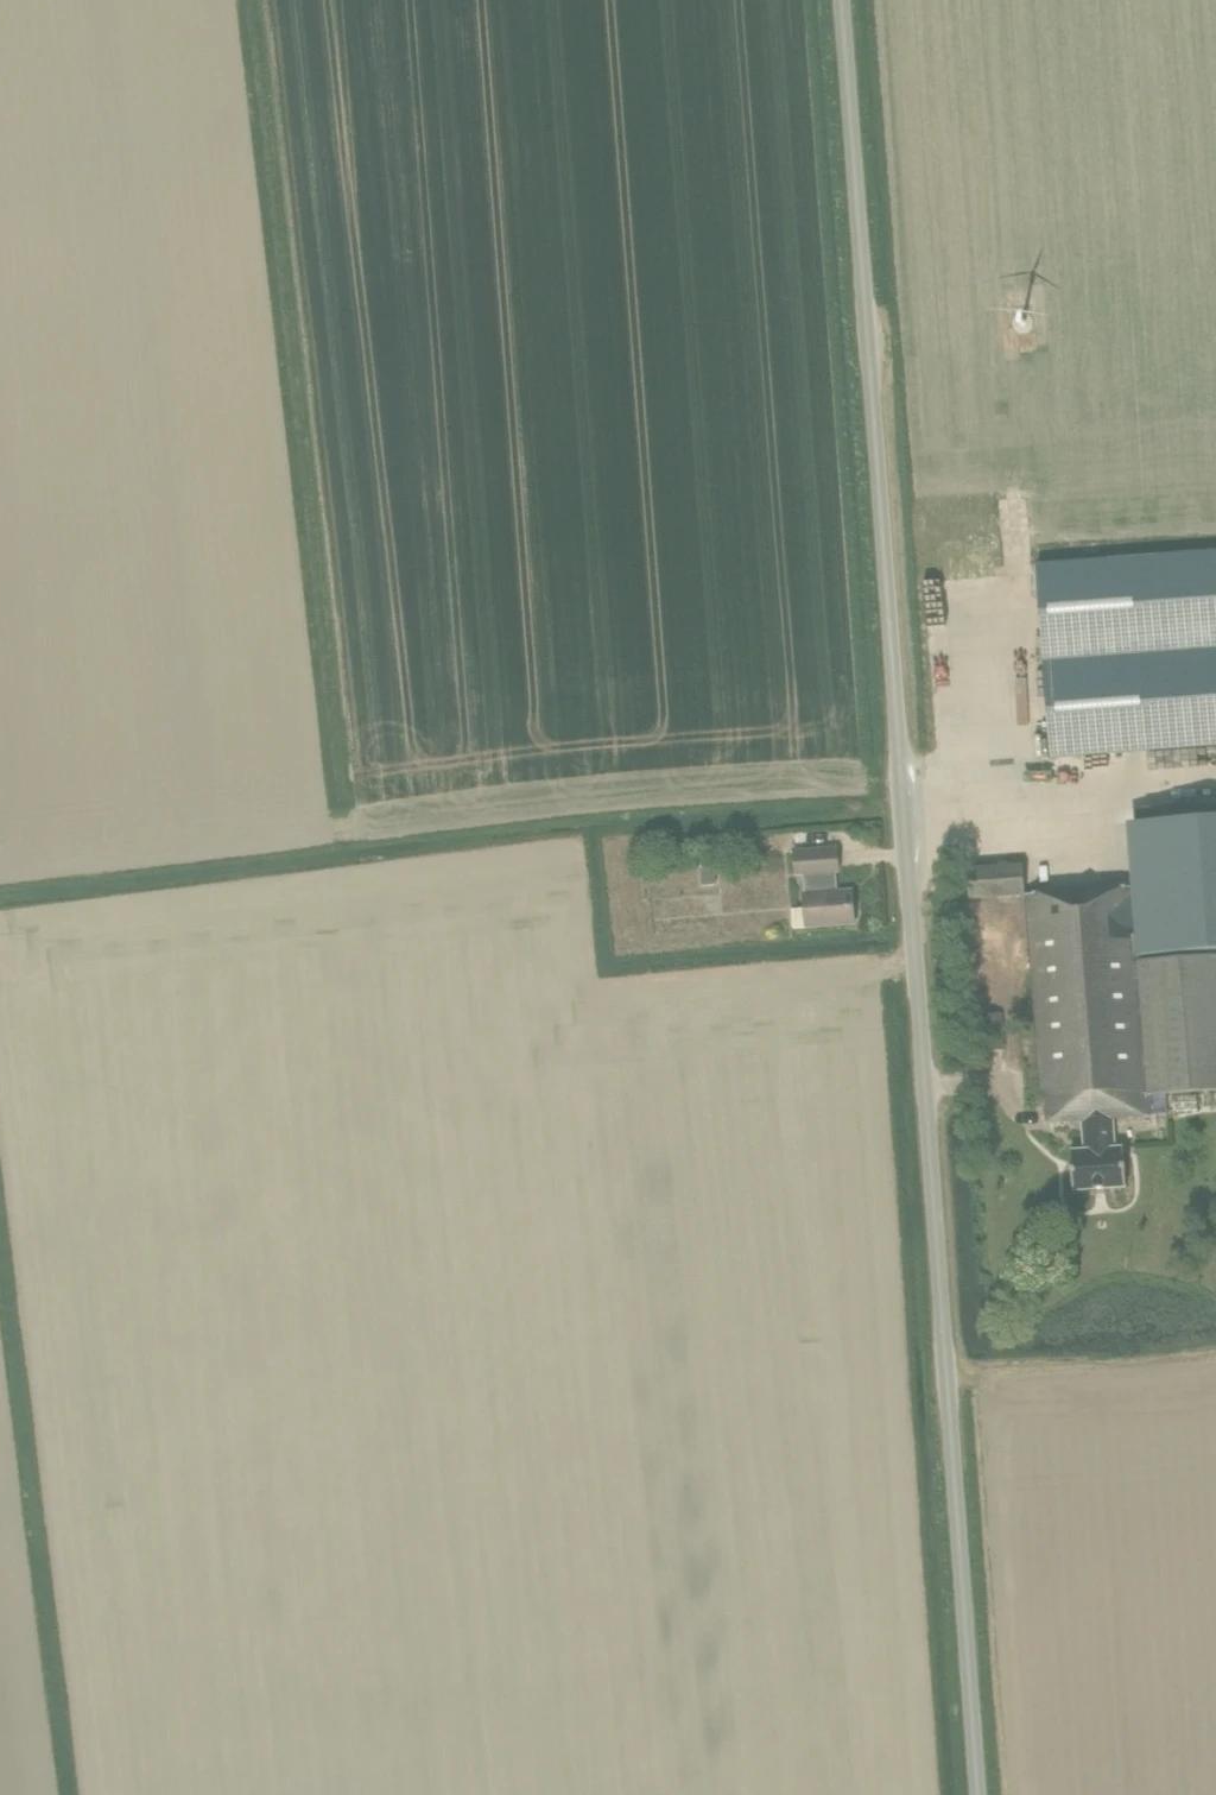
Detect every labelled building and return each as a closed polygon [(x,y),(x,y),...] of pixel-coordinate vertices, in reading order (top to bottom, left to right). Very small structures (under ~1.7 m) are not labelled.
[(1037,564),(1051,757),(1215,745),(1215,551),(1037,564)] [(1027,895),(1041,1106),(1045,1106),(1046,1122),(1083,1120),(1085,1150),(1070,1151),(1072,1189),(1126,1185),(1124,1147),(1114,1148),(1112,1118),(1150,1115),(1149,1094),(1215,1089),(1215,954),(1139,960),(1139,955),(1215,950),(1215,820),(1195,822),(1132,827),(1132,831),(1135,831),(1138,868),(1135,869),(1136,871),(1137,885),(1141,935),(1137,936),(1133,886),(1132,886),(1027,893),(1027,895)] [(839,870),(837,846),(794,850),(796,873),(803,873),(805,893),(803,893),(804,907),(792,908),(793,928),(855,922),(852,889),(838,890),(836,870),(839,870)] [(999,897),(1000,905),(1014,903),(1014,895),(1024,895),(1022,863),(966,868),(969,899),(999,897)] [(715,884),(714,866),(700,867),(701,885),(715,884)]
